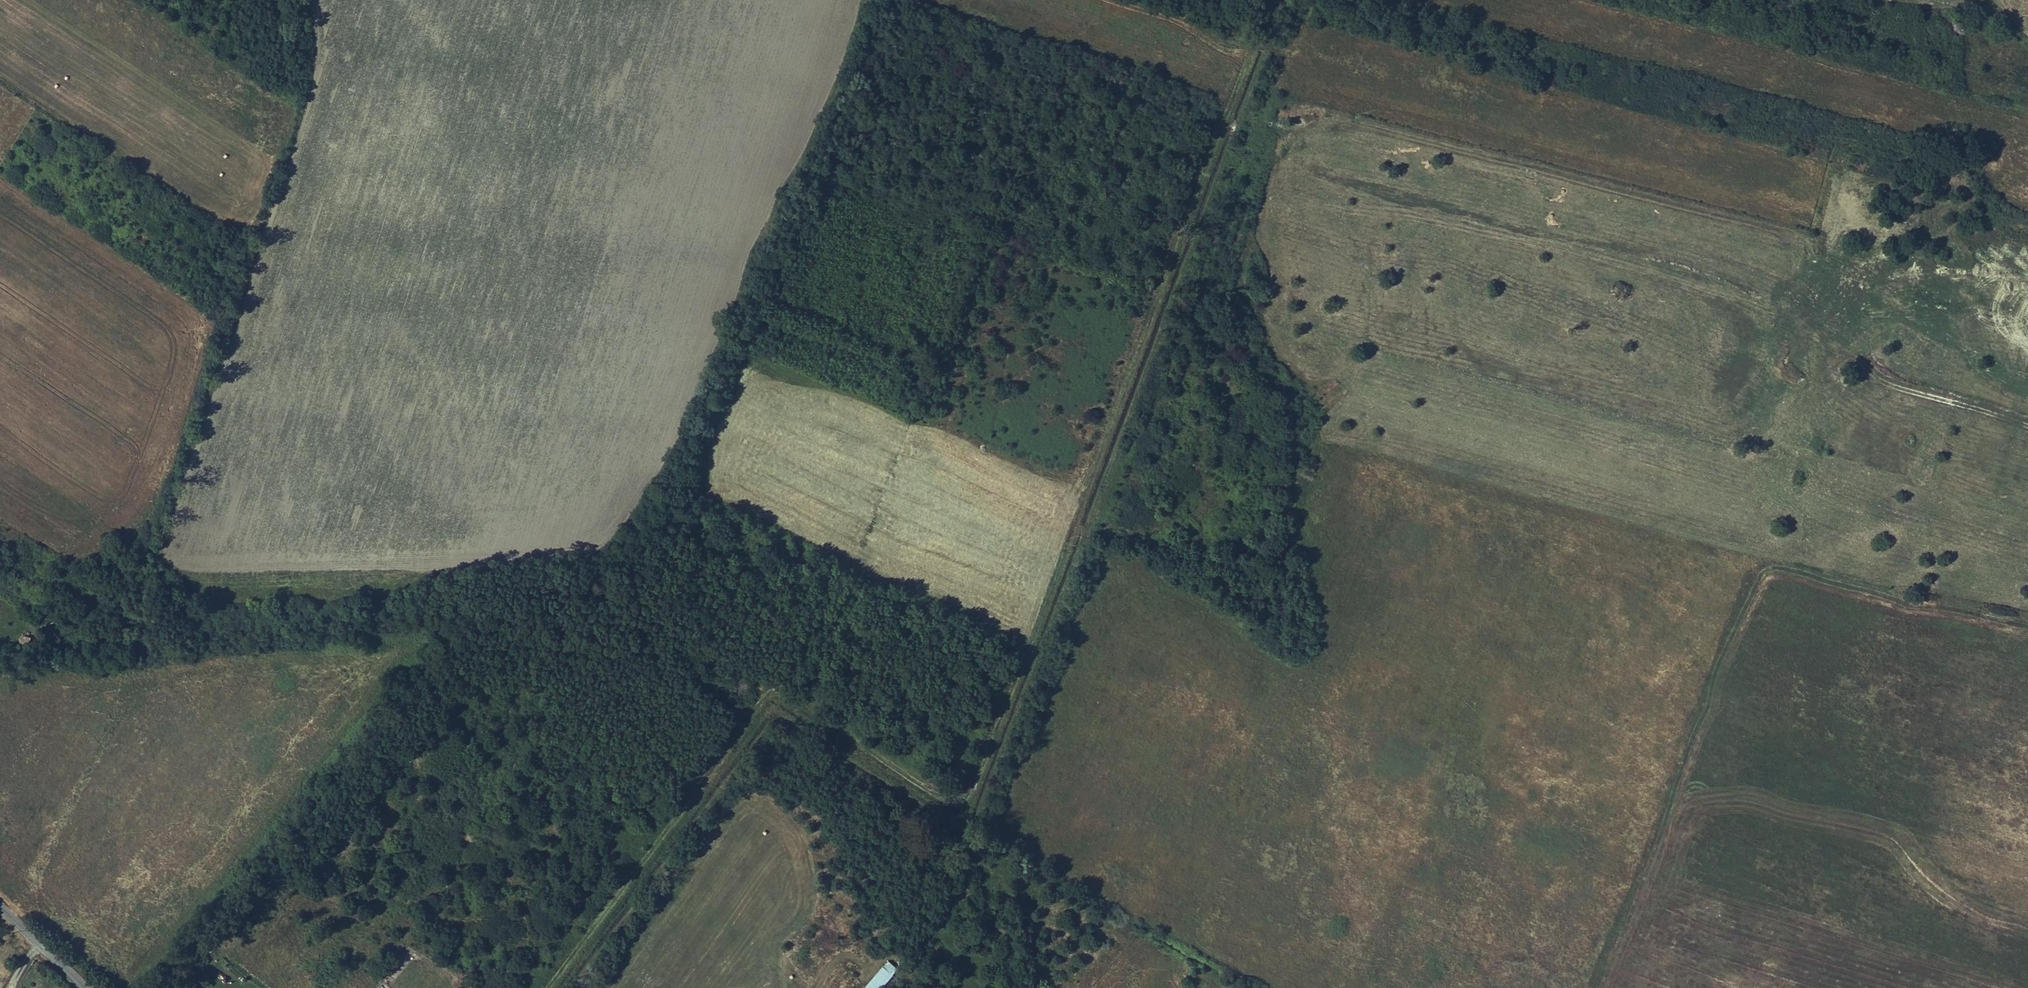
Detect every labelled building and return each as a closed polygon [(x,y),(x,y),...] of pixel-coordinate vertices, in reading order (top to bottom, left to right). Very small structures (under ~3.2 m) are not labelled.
[(897,965),(885,957),(865,986),(869,987),(881,987),(897,965)] [(397,961),(390,976),(396,979),(404,964),(397,961)]
